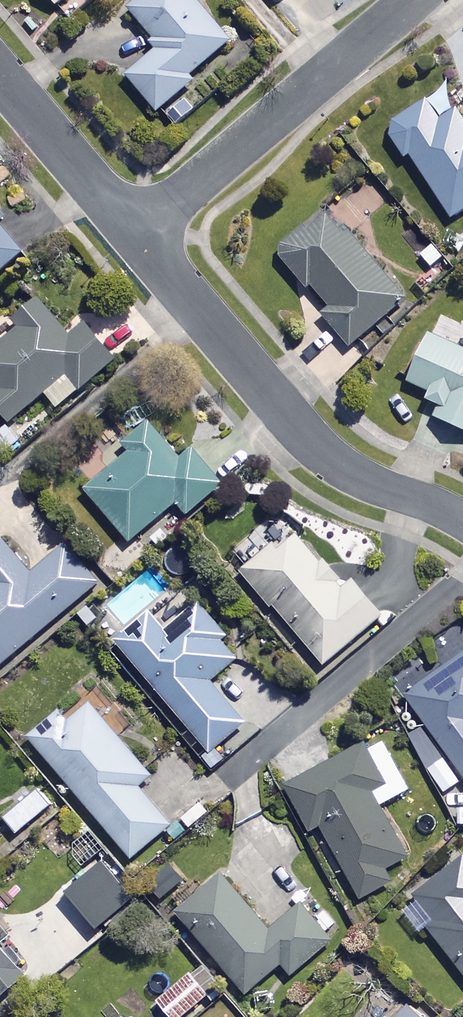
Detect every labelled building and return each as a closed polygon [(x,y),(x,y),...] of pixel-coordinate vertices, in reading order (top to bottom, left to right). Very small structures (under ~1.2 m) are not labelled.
[(164,119),(178,107),(170,98),(190,81),(186,76),(228,40),(193,0),(138,0),(127,9),(159,45),(125,74),(164,119)] [(450,217),(462,209),(462,119),(443,88),(378,130),(398,162),(410,155),(450,217)] [(403,301),(326,208),(273,252),(305,290),(310,286),(329,309),(320,316),(346,348),(403,301)] [(22,251),(0,225),(0,270),(22,251)] [(37,298),(11,318),(18,328),(0,342),(0,414),(6,422),(43,393),(55,407),(113,362),(83,324),(67,337),(37,298)] [(425,391),(421,399),(437,406),(432,416),(462,431),(462,340),(456,337),(452,347),(425,334),(402,380),(425,391)] [(177,459),(147,424),(122,445),(127,451),(83,489),(126,541),(174,501),(184,513),(219,483),(189,448),(177,459)] [(340,588),(290,530),(242,572),(322,665),(380,615),(349,580),(340,588)] [(0,537),(0,664),(99,581),(66,542),(30,573),(0,537)] [(148,615),(115,643),(207,750),(199,757),(211,770),(226,758),(215,746),(244,721),(209,680),(237,657),(221,639),(226,635),(200,604),(165,634),(148,615)] [(405,697),(426,726),(409,739),(429,767),(426,769),(443,793),(462,778),(462,627),(460,622),(433,642),(449,665),(405,697)] [(148,776),(85,702),(63,721),(54,711),(26,734),(130,857),(167,825),(135,787),(148,776)] [(405,789),(376,734),(282,785),(306,830),(317,824),(357,898),(389,881),(381,868),(405,856),(377,804),(405,789)] [(36,786),(0,815),(0,816),(17,838),(54,808),(36,786)] [(0,829),(0,857),(14,845),(0,829)] [(460,856),(397,906),(417,932),(424,926),(462,976),(462,860),(460,856)] [(267,930),(220,874),(174,911),(243,994),(279,964),(288,976),(328,942),(297,905),(267,930)] [(21,978),(0,951),(0,995),(21,978)] [(188,973),(154,1002),(167,1016),(182,1016),(207,996),(188,973)] [(222,1000),(206,1013),(209,1016),(236,1016),(222,1000)] [(402,1002),(389,1016),(420,1016),(402,1002)]
